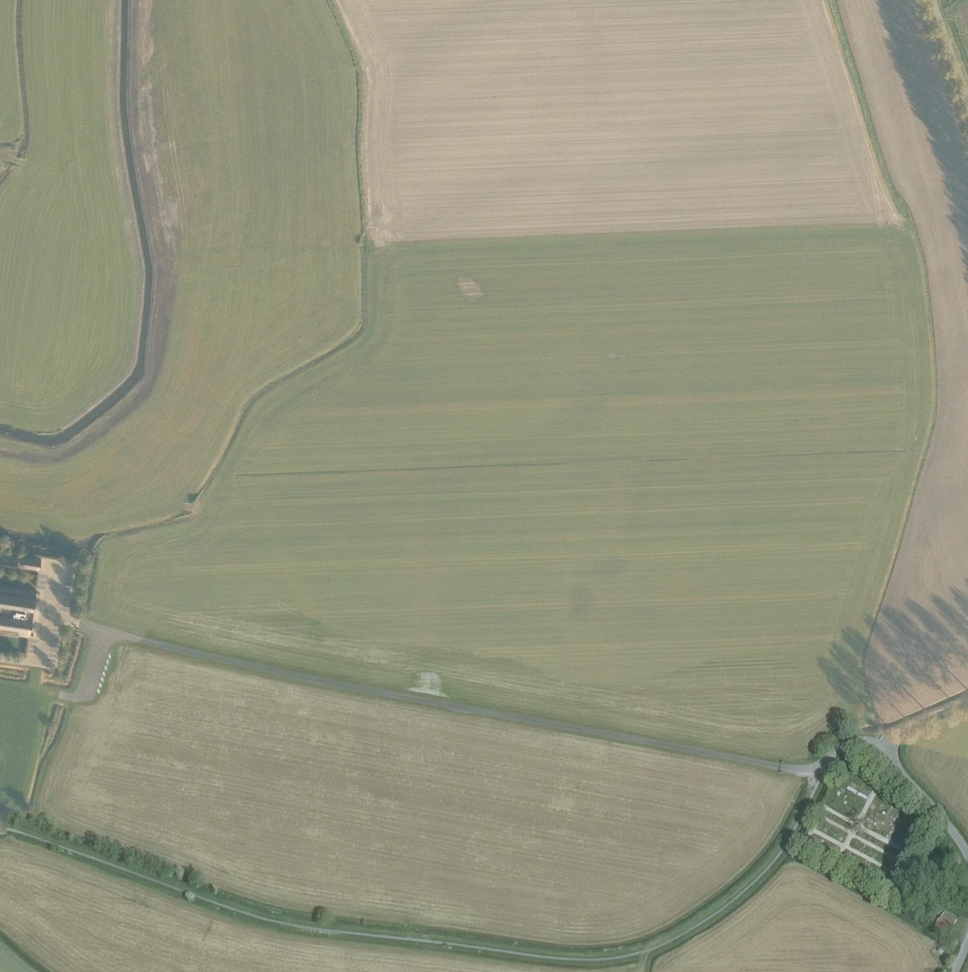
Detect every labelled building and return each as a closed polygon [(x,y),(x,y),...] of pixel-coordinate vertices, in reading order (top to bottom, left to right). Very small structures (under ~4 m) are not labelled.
[(41,557),(23,555),(21,565),(39,568),(41,557)] [(0,583),(0,632),(29,636),(36,589),(0,583)] [(38,651),(39,637),(30,637),(29,651),(38,651)] [(957,921),(943,913),(941,918),(940,918),(935,927),(949,935),(955,926),(954,925),(957,921)]
